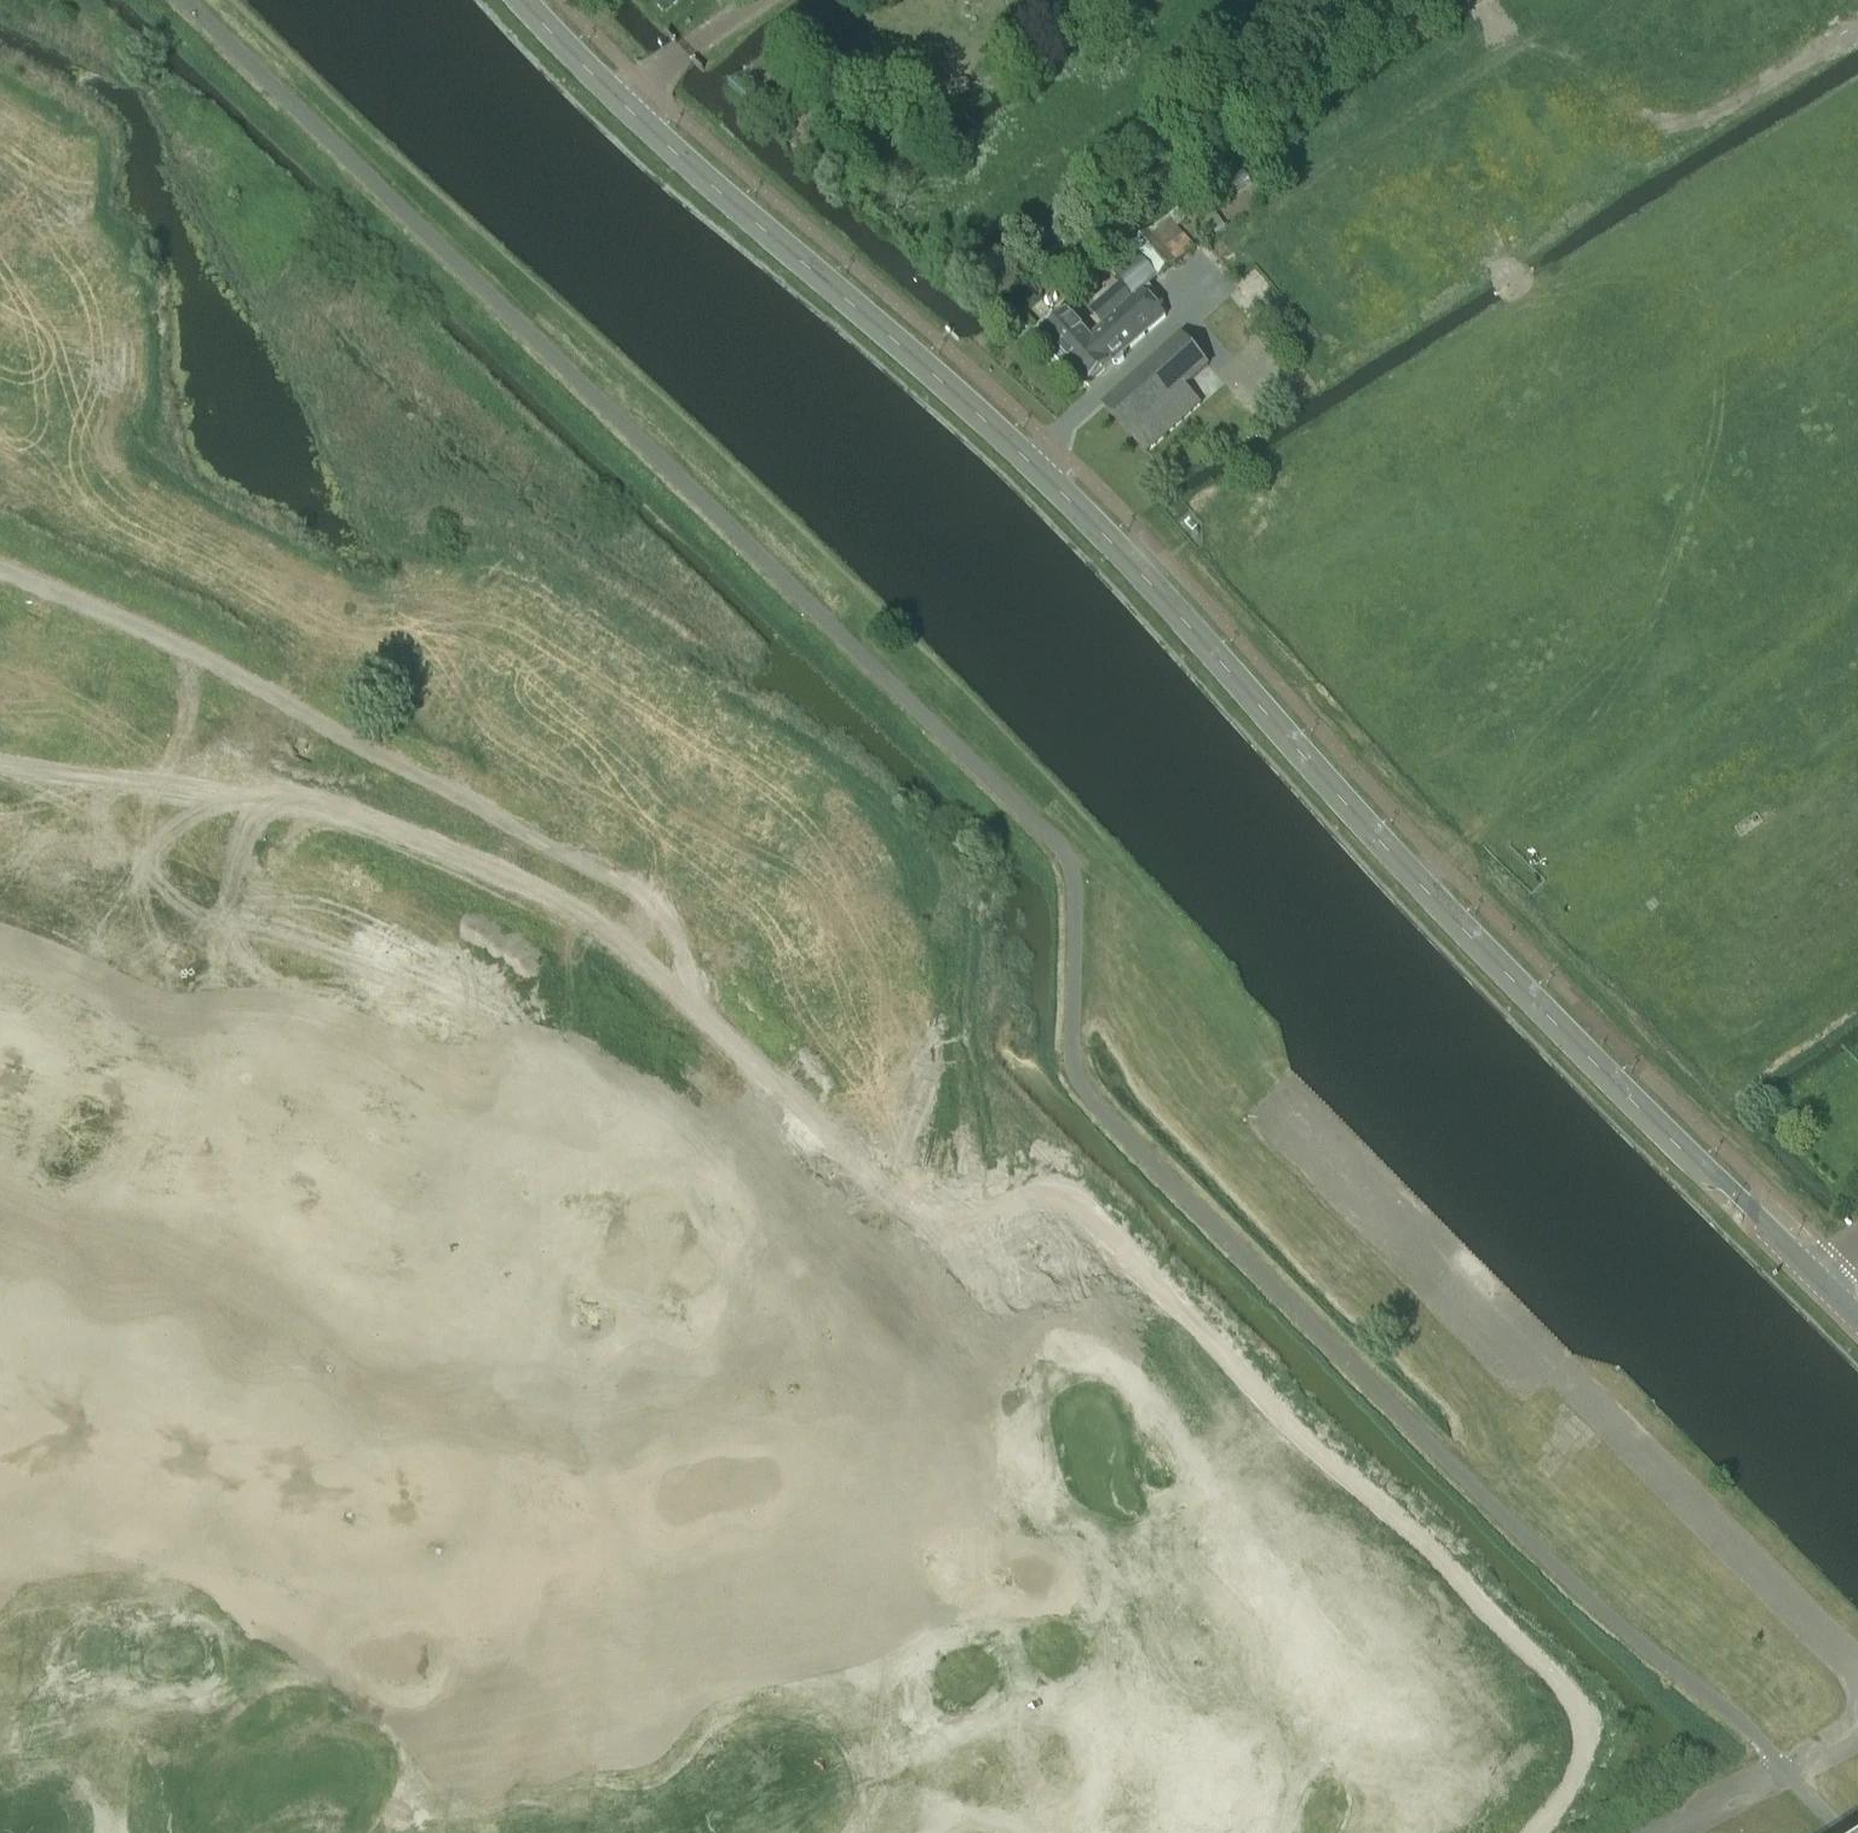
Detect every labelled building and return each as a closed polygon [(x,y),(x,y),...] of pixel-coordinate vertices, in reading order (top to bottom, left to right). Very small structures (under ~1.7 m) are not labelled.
[(1066,311),(1041,334),(1057,352),(1053,355),(1063,365),(1066,362),(1087,386),(1112,363),(1119,363),(1124,359),(1124,352),(1165,316),(1157,306),(1163,301),(1149,285),(1147,287),(1140,280),(1139,281),(1136,277),(1148,266),(1158,278),(1194,246),(1177,228),(1192,216),(1184,205),(1168,216),(1120,258),(1128,267),(1086,305),(1104,325),(1090,337),(1066,311)] [(1269,325),(1281,339),(1290,331),(1278,317),(1269,325)] [(1180,427),(1221,390),(1204,372),(1211,366),(1182,334),(1104,404),(1134,437),(1164,410),(1180,427)]
